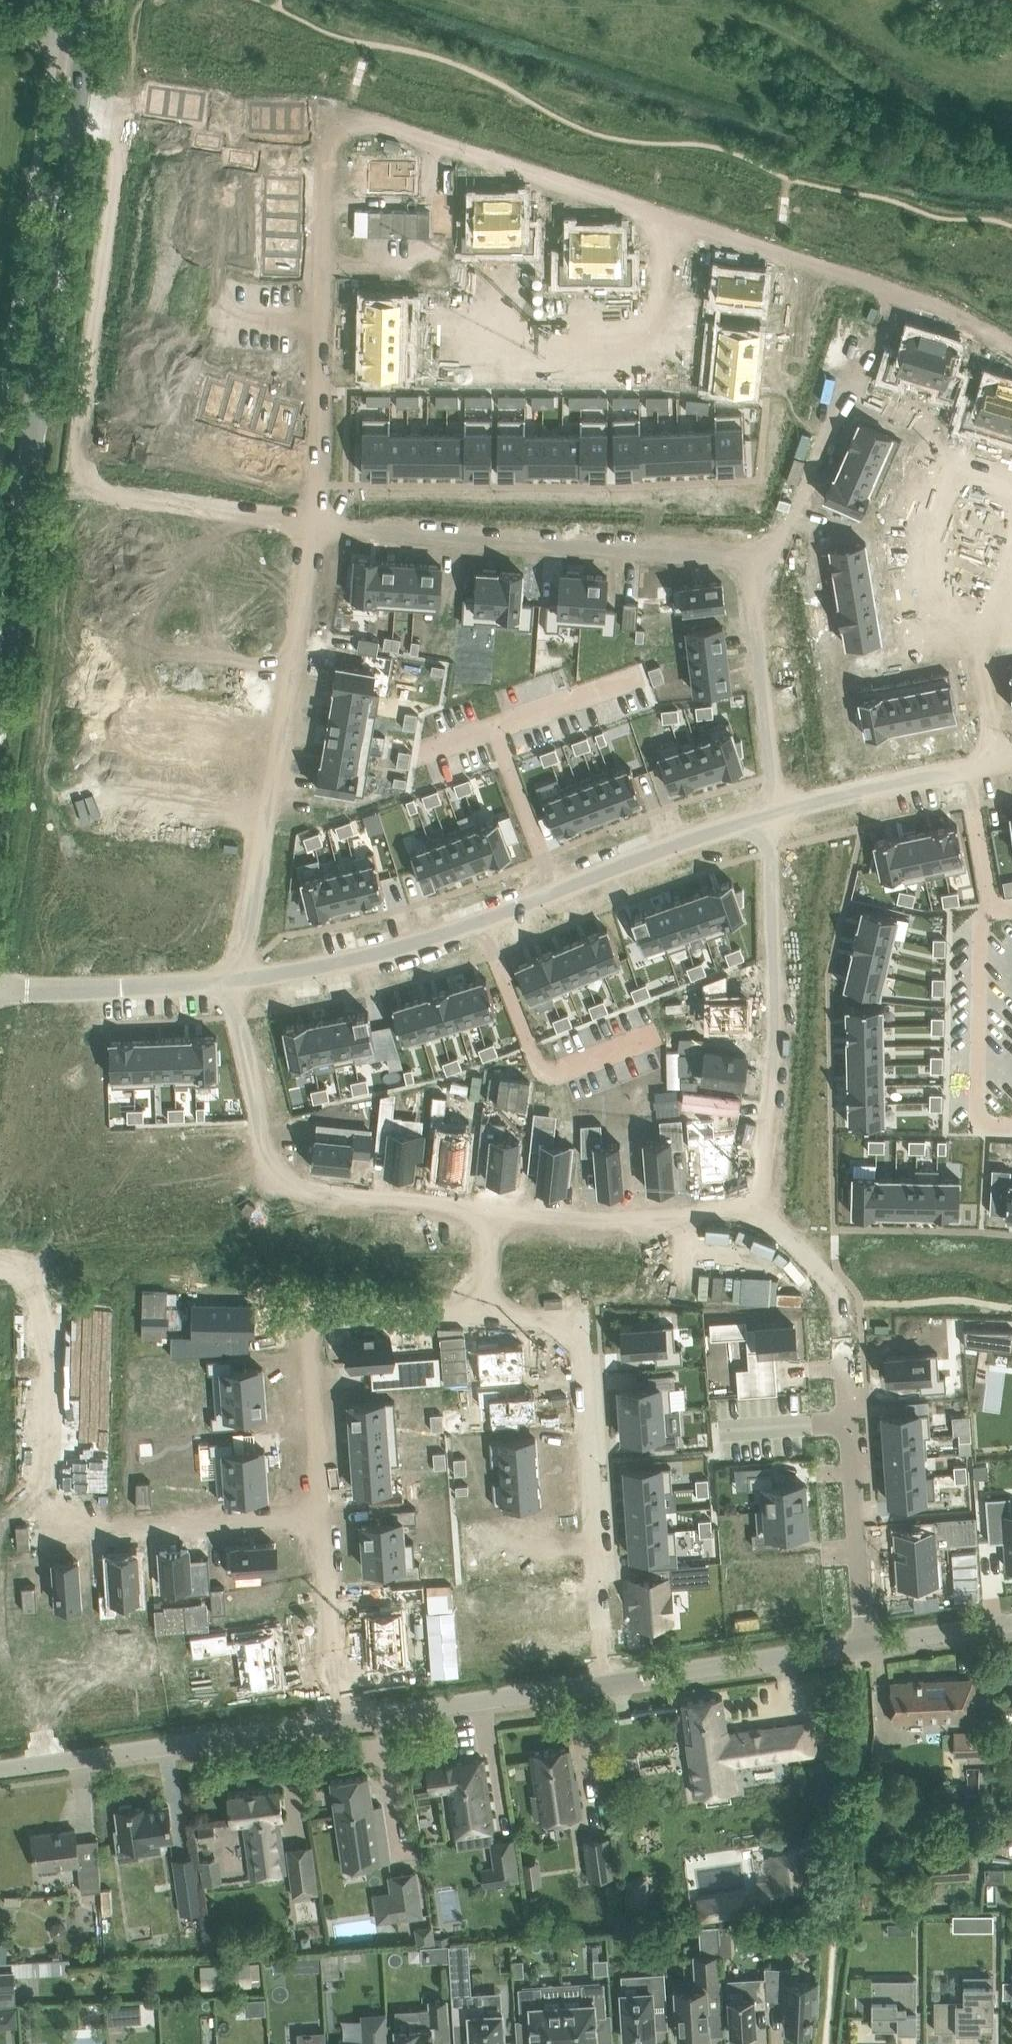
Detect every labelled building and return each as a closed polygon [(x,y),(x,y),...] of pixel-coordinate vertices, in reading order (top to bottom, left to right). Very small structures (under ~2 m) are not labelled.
[(151,88),(147,117),(203,123),(206,95),(151,88)] [(260,105),(260,133),(304,134),(304,105),(260,105)] [(196,134),(195,147),(219,150),(221,136),(196,134)] [(229,151),(229,167),(241,167),(253,167),(253,151),(229,151)] [(367,156),(366,181),(407,182),(408,157),(367,156)] [(229,167),(229,175),(241,175),(241,167),(229,167)] [(267,176),(267,196),(303,196),(303,176),(267,176)] [(460,219),(460,244),(474,244),(474,234),(496,234),(496,188),(472,188),(472,219),(460,219)] [(496,188),(496,234),(519,234),(519,244),(533,244),(533,219),(520,219),(520,188),(496,188)] [(365,195),(365,219),(425,219),(425,195),(365,195)] [(267,196),(267,215),(303,216),(303,196),(267,196)] [(229,207),(229,215),(241,215),(241,207),(229,207)] [(229,215),(229,223),(241,223),(241,215),(229,215)] [(267,215),(267,235),(303,235),(303,216),(267,215)] [(557,246),(557,271),(571,271),(571,261),(594,261),(594,216),(570,216),(570,246),(557,246)] [(594,216),(594,261),(616,261),(616,271),(630,271),(630,246),(618,246),(618,216),(594,216)] [(267,235),(267,254),(303,254),(304,254),(304,235),(303,235),(267,235)] [(223,245),(223,253),(235,253),(235,245),(223,245)] [(223,253),(223,261),(235,261),(235,253),(223,253)] [(718,253),(716,281),(759,285),(762,256),(718,253)] [(267,254),(267,274),(302,274),(303,254),(267,254)] [(465,285),(465,298),(475,298),(475,285),(465,285)] [(363,286),(363,306),(399,306),(399,286),(363,286)] [(363,306),(363,323),(399,323),(399,306),(363,306)] [(434,313),(434,321),(447,321),(447,313),(434,313)] [(720,316),(718,336),(754,340),(756,320),(720,316)] [(434,321),(434,329),(447,329),(447,321),(434,321)] [(363,323),(363,340),(399,340),(399,323),(363,323)] [(888,353),(881,377),(895,381),(897,371),(919,378),(932,334),(927,333),(928,329),(916,325),(915,329),(909,327),(901,356),(888,353)] [(932,334),(919,378),(941,384),(938,394),(951,398),(958,374),(946,370),(955,341),(932,334)] [(666,336),(666,345),(679,345),(679,337),(666,336)] [(718,336),(717,353),(752,356),(754,340),(718,336)] [(363,340),(363,360),(399,360),(399,340),(363,340)] [(434,346),(434,355),(446,355),(446,346),(434,346)] [(666,353),(666,362),(678,362),(679,354),(666,353)] [(717,353),(714,373),(750,377),(752,356),(717,353)] [(434,355),(434,363),(446,363),(446,355),(434,355)] [(229,357),(228,369),(236,369),(237,357),(229,357)] [(245,357),(245,369),(253,369),(253,357),(245,357)] [(253,357),(253,369),(261,370),(261,358),(253,357)] [(280,357),(280,369),(288,369),(288,357),(280,357)] [(288,357),(288,369),(296,370),(296,357),(288,357)] [(666,362),(666,370),(678,370),(678,362),(666,362)] [(967,399),(959,423),(973,427),(976,418),(997,424),(1011,381),(1005,379),(1006,375),(995,372),(993,376),(988,374),(979,403),(967,399)] [(997,424),(1011,429),(1011,381),(997,424)] [(209,383),(199,417),(220,423),(230,389),(209,383)] [(230,389),(220,423),(237,428),(247,394),(230,389)] [(247,394),(237,428),(254,433),(264,398),(247,394)] [(367,394),(367,404),(379,404),(379,394),(367,394)] [(379,394),(379,404),(390,404),(391,394),(379,394)] [(397,394),(397,406),(408,406),(408,394),(397,394)] [(408,394),(408,406),(419,406),(419,394),(408,394)] [(436,394),(436,406),(447,407),(447,394),(436,394)] [(447,394),(447,407),(459,407),(459,394),(447,394)] [(715,394),(714,402),(729,404),(730,396),(715,394)] [(465,395),(465,405),(479,405),(479,395),(465,395)] [(479,395),(479,405),(492,405),(492,395),(479,395)] [(499,395),(499,405),(512,405),(512,395),(499,395)] [(512,395),(512,405),(526,405),(526,395),(512,395)] [(532,395),(532,407),(543,407),(544,395),(532,395)] [(544,395),(543,407),(555,407),(555,395),(544,395)] [(570,395),(569,407),(581,407),(581,405),(581,395),(570,395)] [(581,395),(581,405),(594,405),(594,395),(581,395)] [(594,395),(594,405),(608,405),(608,395),(594,395)] [(613,395),(613,405),(627,406),(627,396),(613,395)] [(627,396),(627,406),(640,406),(640,396),(627,396)] [(647,396),(646,408),(658,408),(658,396),(647,396)] [(658,396),(658,408),(669,408),(669,396),(658,396)] [(730,396),(729,404),(744,405),(745,397),(730,396)] [(264,398),(254,433),(271,438),(281,403),(264,398)] [(687,398),(686,410),(697,411),(698,399),(687,398)] [(698,399),(697,411),(708,412),(710,400),(698,399)] [(271,438),(270,439),(291,445),(294,433),(303,435),(303,421),(298,420),(301,408),(281,402),(281,403),(271,438)] [(742,412),(717,414),(720,469),(745,468),(742,412)] [(716,429),(698,430),(700,467),(718,466),(718,469),(720,469),(717,414),(715,414),(716,429)] [(363,417),(363,473),(388,473),(389,417),(363,417)] [(389,417),(388,473),(390,473),(390,469),(408,469),(408,433),(390,433),(390,417),(389,417)] [(638,417),(613,418),(616,474),(641,473),(638,417)] [(640,417),(638,417),(641,473),(643,473),(643,469),(661,468),(659,432),(641,432),(640,417)] [(448,433),(447,470),(465,470),(465,474),(467,474),(467,418),(465,418),(465,433),(448,433)] [(467,418),(467,474),(492,474),(492,418),(467,418)] [(498,418),(498,474),(523,474),(524,418),(498,418)] [(524,418),(523,474),(525,474),(525,470),(543,470),(543,434),(525,434),(525,418),(524,418)] [(563,434),(563,471),(581,471),(581,474),(582,474),(583,419),(581,419),(581,434),(563,434)] [(583,419),(582,474),(608,474),(608,419),(583,419)] [(858,421),(849,442),(881,456),(890,435),(858,421)] [(698,430),(678,431),(680,467),(700,467),(698,430)] [(678,431),(659,432),(661,468),(680,467),(678,431)] [(408,433),(408,469),(428,470),(428,433),(408,433)] [(428,433),(428,470),(447,470),(448,433),(428,433)] [(543,434),(543,470),(563,471),(563,434),(543,434)] [(941,434),(940,443),(952,443),(953,435),(941,434)] [(849,442),(841,459),(874,474),(881,456),(849,442)] [(833,476),(833,477),(866,491),(874,474),(841,459),(833,476)] [(832,476),(823,497),(858,512),(867,492),(867,491),(866,491),(833,477),(833,476),(832,476)] [(931,478),(931,486),(943,487),(944,479),(931,478)] [(931,486),(931,494),(943,495),(943,487),(931,486)] [(929,524),(929,532),(941,533),(942,525),(929,524)] [(929,532),(928,540),(941,541),(941,533),(929,532)] [(861,535),(826,541),(829,561),(864,555),(861,535)] [(864,555),(829,561),(832,579),(867,574),(864,555)] [(351,571),(351,583),(354,583),(352,606),(375,607),(379,559),(356,558),(355,571),(351,571)] [(379,559),(375,607),(377,608),(377,606),(395,607),(398,562),(380,560),(380,559),(379,559)] [(398,562),(395,607),(414,609),(418,563),(398,562)] [(418,563),(414,609),(438,610),(441,565),(418,563)] [(927,563),(927,571),(939,572),(940,564),(927,563)] [(464,597),(462,622),(476,623),(476,620),(496,622),(496,623),(497,623),(501,571),(500,571),(500,572),(496,572),(496,569),(484,568),(484,571),(478,570),(476,598),(464,597)] [(547,605),(545,629),(559,630),(560,622),(581,624),(584,574),(580,573),(580,571),(567,570),(567,573),(562,572),(559,605),(547,605)] [(501,571),(497,623),(518,625),(518,627),(532,628),(534,604),(521,603),(523,572),(501,571)] [(927,571),(927,579),(939,580),(939,572),(927,571)] [(584,574),(581,624),(602,625),(601,633),(615,634),(617,609),(605,608),(607,575),(584,574)] [(867,574),(832,579),(835,598),(870,593),(867,574)] [(722,581),(672,586),(675,611),(725,605),(722,581)] [(835,598),(834,599),(837,618),(838,617),(873,612),(870,593),(835,598)] [(624,601),(623,626),(637,627),(638,602),(624,601)] [(925,602),(925,611),(937,611),(938,603),(925,602)] [(925,611),(925,619),(937,619),(937,611),(925,611)] [(873,612),(838,617),(841,637),(877,632),(873,612)] [(723,625),(688,629),(690,652),(726,647),(723,625)] [(637,628),(636,640),(644,641),(644,629),(637,628)] [(385,635),(383,647),(391,649),(393,636),(385,635)] [(393,636),(391,649),(399,650),(401,638),(393,636)] [(371,640),(369,652),(377,653),(379,641),(371,640)] [(412,640),(410,652),(418,653),(420,641),(412,640)] [(931,646),(923,647),(925,659),(933,658),(931,646)] [(726,647),(690,652),(692,668),(728,664),(726,647)] [(914,649),(906,650),(908,662),(916,661),(914,649)] [(906,650),(898,651),(900,663),(908,662),(906,650)] [(881,654),(873,655),(875,668),(883,666),(881,654)] [(873,655),(865,657),(867,669),(875,668),(873,655)] [(338,664),(334,688),(372,694),(376,670),(338,664)] [(433,664),(431,672),(443,674),(445,666),(433,664)] [(660,664),(648,669),(651,676),(663,672),(660,664)] [(728,664),(692,668),(695,691),(731,687),(728,664)] [(663,672),(651,676),(654,683),(665,679),(663,672)] [(949,685),(928,689),(935,724),(956,720),(949,685)] [(334,689),(331,707),(377,714),(377,713),(368,712),(370,695),(372,695),(372,694),(334,688),(334,689)] [(928,689),(912,692),(918,727),(935,724),(928,689)] [(912,692),(895,695),(902,730),(918,727),(912,692)] [(895,695),(879,698),(885,733),(902,730),(895,695)] [(860,714),(855,715),(857,727),(862,726),(865,738),(886,734),(885,733),(879,698),(879,697),(858,701),(860,714)] [(712,704),(704,705),(705,717),(713,716),(712,704)] [(704,705),(696,706),(697,718),(705,717),(704,705)] [(331,707),(328,726),(373,733),(377,714),(331,707)] [(678,708),(670,709),(671,721),(679,720),(678,708)] [(670,709),(662,710),(663,722),(671,721),(670,709)] [(406,711),(404,719),(416,721),(418,713),(406,711)] [(404,719),(403,727),(415,729),(416,721),(404,719)] [(729,721),(709,728),(724,773),(744,766),(740,755),(743,754),(742,740),(736,742),(729,721)] [(328,726),(325,745),(370,752),(373,733),(328,726)] [(711,738),(696,743),(707,777),(722,772),(723,773),(724,773),(709,728),(708,728),(711,738)] [(603,730),(595,733),(599,745),(607,742),(603,730)] [(587,736),(580,739),(584,750),(591,748),(587,736)] [(580,739),(572,742),(576,753),(584,750),(580,739)] [(677,739),(657,746),(671,789),(691,782),(677,739)] [(678,739),(677,739),(691,782),(707,777),(696,743),(681,748),(678,739)] [(321,762),(321,764),(368,772),(368,770),(367,770),(370,752),(325,745),(322,763),(321,762)] [(556,747),(548,750),(552,762),(560,759),(556,747)] [(399,749),(398,757),(410,759),(411,751),(399,749)] [(548,750),(540,753),(544,764),(552,762),(548,750)] [(398,757),(397,765),(409,767),(410,759),(398,757)] [(321,764),(317,787),(364,795),(368,772),(321,764)] [(610,769),(609,770),(623,807),(643,800),(631,766),(611,774),(610,769)] [(609,770),(593,776),(608,813),(623,807),(609,770)] [(395,776),(393,784),(405,786),(407,778),(395,776)] [(593,776),(577,782),(592,819),(608,813),(593,776)] [(469,778),(462,781),(466,793),(474,790),(469,778)] [(462,781),(454,784),(458,795),(466,793),(462,781)] [(577,782),(562,788),(576,825),(592,819),(577,782)] [(562,792),(543,800),(556,833),(576,825),(562,788),(561,788),(562,792)] [(437,790),(430,792),(434,804),(442,801),(437,790)] [(430,792),(422,795),(426,807),(434,804),(430,792)] [(414,798),(406,801),(410,812),(418,810),(414,798)] [(478,822),(477,822),(492,861),(512,854),(498,818),(479,825),(478,822)] [(350,820),(343,823),(347,835),(355,832),(350,820)] [(477,822),(461,828),(476,866),(490,861),(491,862),(492,861),(477,822)] [(343,823),(335,826),(340,837),(347,835),(343,823)] [(957,824),(936,829),(946,873),(967,869),(957,824)] [(461,828),(445,834),(460,872),(476,866),(461,828)] [(936,829),(917,833),(926,878),(927,877),(925,868),(943,864),(945,874),(946,873),(936,829)] [(319,832),(311,834),(315,846),(323,843),(319,832)] [(897,836),(896,836),(906,882),(926,878),(917,833),(897,837),(897,836)] [(311,834),(304,837),(308,849),(315,846),(311,834)] [(445,834),(430,840),(444,878),(460,872),(445,834)] [(874,853),(870,868),(880,866),(882,878),(903,874),(905,882),(906,882),(896,836),(874,841),(877,853),(874,853)] [(431,845),(411,852),(424,886),(444,878),(430,840),(429,840),(431,845)] [(374,852),(353,857),(364,901),(385,896),(374,852)] [(354,866),(339,870),(348,905),(364,901),(353,857),(352,857),(354,866)] [(323,873),(322,873),(332,910),(333,910),(332,909),(348,905),(339,870),(323,874),(323,873)] [(301,891),(299,906),(308,904),(311,915),(332,910),(322,873),(301,878),(304,890),(301,891)] [(732,880),(711,887),(726,931),(727,931),(724,923),(745,916),(741,904),(743,904),(743,889),(736,891),(732,880)] [(710,889),(692,895),(707,938),(726,931),(711,887),(710,888),(710,889)] [(900,889),(897,901),(905,903),(908,891),(900,889)] [(908,891),(905,903),(913,905),(916,893),(908,891)] [(958,891),(950,892),(952,904),(960,903),(958,891)] [(950,892),(942,894),(944,906),(952,904),(950,892)] [(692,895),(673,902),(688,945),(689,944),(685,935),(703,929),(706,938),(707,938),(692,895)] [(673,902),(653,908),(668,951),(688,945),(673,902)] [(653,908),(632,916),(644,950),(664,943),(667,952),(668,951),(653,908)] [(857,927),(857,928),(893,937),(898,917),(863,909),(858,928),(857,927)] [(608,928),(589,935),(603,969),(622,961),(608,928)] [(857,928),(853,947),(889,955),(893,937),(857,928)] [(589,935),(571,943),(585,976),(603,969),(589,935)] [(933,938),(933,946),(945,946),(946,938),(933,938)] [(554,949),(553,949),(568,983),(585,976),(571,943),(554,950),(554,949)] [(740,946),(733,949),(737,961),(745,958),(740,946)] [(933,946),(933,954),(945,954),(945,946),(933,946)] [(854,948),(850,966),(884,974),(889,955),(853,947),(853,948),(854,948)] [(553,949),(535,957),(550,991),(568,983),(553,949)] [(733,949),(725,952),(730,964),(737,961),(733,949)] [(535,958),(517,966),(531,999),(550,991),(535,957),(534,957),(535,958)] [(702,961),(694,964),(699,976),(707,973),(702,961)] [(694,964),(687,967),(691,979),(699,976),(694,964)] [(850,966),(845,986),(880,994),(884,974),(850,966)] [(726,973),(702,982),(703,1010),(710,1009),(710,1025),(747,1024),(746,996),(727,997),(726,973)] [(933,977),(932,985),(945,985),(945,977),(933,977)] [(487,978),(467,983),(478,1018),(497,1012),(487,978)] [(449,988),(459,1023),(478,1018),(467,983),(450,989),(449,988)] [(646,983),(639,986),(643,997),(651,994),(646,983)] [(932,985),(932,993),(945,994),(945,985),(932,985)] [(639,986),(631,989),(636,1000),(643,997),(639,986)] [(449,988),(430,994),(441,1029),(459,1023),(449,988)] [(430,995),(412,1000),(423,1035),(441,1029),(430,994),(429,994),(430,995)] [(604,999),(596,1002),(601,1014),(609,1011),(604,999)] [(412,1000),(393,1006),(403,1041),(423,1035),(412,1000)] [(596,1002),(589,1005),(593,1017),(601,1014),(596,1002)] [(883,1005),(847,1006),(847,1026),(883,1025),(883,1005)] [(369,1011),(346,1015),(355,1060),(356,1060),(354,1050),(375,1046),(369,1011)] [(568,1013),(560,1016),(565,1028),(573,1025),(568,1013)] [(346,1015),(326,1019),(335,1064),(355,1060),(346,1015)] [(560,1016),(553,1019),(557,1031),(565,1028),(560,1016)] [(932,1016),(932,1024),(944,1025),(944,1016),(932,1016)] [(307,1022),(306,1022),(315,1069),(316,1069),(314,1058),(332,1055),(334,1064),(335,1064),(326,1019),(307,1023),(307,1022)] [(286,1039),(284,1040),(286,1052),(289,1051),(293,1073),(315,1069),(306,1022),(284,1026),(286,1039)] [(932,1024),(931,1032),(944,1033),(944,1025),(932,1024)] [(883,1025),(847,1026),(847,1045),(883,1044),(883,1025)] [(193,1038),(174,1039),(176,1084),(195,1083),(195,1084),(196,1084),(194,1036),(193,1037),(193,1038)] [(217,1036),(194,1036),(196,1084),(219,1083),(218,1061),(220,1061),(220,1048),(217,1049),(217,1036)] [(154,1039),(133,1040),(135,1085),(155,1085),(154,1039)] [(174,1039),(154,1039),(155,1085),(156,1085),(156,1075),(174,1074),(175,1084),(176,1084),(174,1039)] [(133,1040),(111,1041),(112,1086),(135,1085),(133,1040)] [(494,1042),(486,1045),(491,1057),(498,1054),(494,1042)] [(883,1044),(847,1045),(848,1064),(884,1064),(883,1044)] [(486,1045),(478,1048),(483,1060),(491,1057),(486,1045)] [(707,1049),(703,1078),(742,1083),(746,1054),(707,1049)] [(931,1055),(931,1063),(943,1063),(943,1055),(931,1055)] [(458,1056),(450,1059),(455,1071),(462,1068),(458,1056)] [(450,1059),(443,1062),(447,1074),(455,1071),(450,1059)] [(931,1063),(931,1071),(943,1072),(943,1063),(931,1063)] [(848,1083),(847,1083),(847,1084),(884,1083),(884,1064),(848,1064),(848,1083)] [(412,1068),(404,1070),(407,1082),(415,1080),(412,1068)] [(367,1078),(359,1080),(362,1092),(370,1090),(367,1078)] [(359,1080),(351,1081),(354,1093),(362,1092),(359,1080)] [(884,1083),(847,1084),(848,1103),(885,1102),(884,1083)] [(327,1087),(319,1088),(322,1100),(330,1099),(327,1087)] [(319,1088),(311,1090),(314,1102),(322,1100),(319,1088)] [(930,1093),(930,1101),(942,1101),(943,1093),(930,1093)] [(433,1094),(429,1135),(441,1136),(437,1176),(442,1176),(442,1180),(458,1182),(458,1178),(464,1178),(469,1121),(445,1118),(447,1096),(433,1094)] [(381,1099),(378,1126),(391,1127),(386,1170),(413,1173),(414,1155),(421,1155),(423,1134),(400,1132),(402,1115),(393,1115),(395,1100),(381,1099)] [(930,1101),(930,1109),(942,1110),(942,1101),(930,1101)] [(885,1102),(848,1103),(848,1104),(849,1104),(849,1123),(885,1122),(885,1102)] [(205,1106),(197,1106),(197,1119),(206,1118),(205,1106)] [(177,1107),(168,1107),(169,1120),(177,1119),(177,1107)] [(185,1107),(177,1107),(177,1119),(185,1119),(185,1107)] [(144,1108),(136,1109),(136,1121),(144,1121),(144,1108)] [(136,1109),(127,1109),(128,1121),(136,1121),(136,1109)] [(555,1128),(536,1126),(538,1111),(534,1111),(532,1126),(530,1148),(542,1149),(539,1186),(565,1188),(566,1182),(570,1183),(574,1145),(554,1143),(555,1128)] [(664,1139),(644,1141),(648,1188),(675,1186),(672,1147),(684,1146),(682,1118),(662,1119),(664,1139)] [(714,1118),(686,1120),(688,1149),(698,1148),(701,1184),(726,1182),(726,1178),(729,1178),(734,1144),(716,1145),(714,1118)] [(481,1120),(479,1143),(491,1144),(488,1177),(499,1178),(499,1183),(514,1184),(519,1140),(504,1139),(505,1122),(481,1120)] [(601,1124),(583,1125),(583,1155),(595,1154),(599,1192),(624,1190),(620,1143),(603,1144),(601,1124)] [(315,1136),(312,1166),(337,1168),(337,1169),(345,1169),(351,1170),(353,1155),(370,1157),(373,1133),(354,1131),(353,1139),(315,1136)] [(868,1139),(868,1151),(877,1151),(877,1139),(868,1139)] [(877,1139),(877,1151),(885,1151),(885,1139),(877,1139)] [(909,1139),(909,1152),(917,1152),(917,1140),(909,1139)] [(917,1140),(917,1152),(925,1152),(926,1140),(917,1140)] [(938,1140),(938,1152),(946,1152),(946,1140),(938,1140)] [(896,1177),(896,1213),(916,1213),(917,1168),(916,1168),(916,1177),(896,1177)] [(917,1168),(916,1213),(936,1214),(937,1168),(917,1168)] [(937,1168),(936,1214),(959,1214),(960,1178),(938,1178),(938,1168),(937,1168)] [(990,1212),(1006,1213),(1006,1217),(1011,1218),(1011,1182),(1010,1181),(1011,1169),(992,1168),(990,1212)] [(850,1188),(850,1200),(853,1200),(853,1213),(875,1214),(876,1175),(853,1175),(853,1188),(850,1188)] [(876,1175),(875,1214),(876,1214),(876,1213),(896,1213),(896,1177),(877,1177),(877,1176),(876,1175)] [(146,1294),(145,1340),(169,1341),(170,1295),(146,1294)] [(172,1334),(172,1355),(231,1351),(232,1336),(237,1336),(237,1331),(254,1332),(255,1305),(207,1304),(206,1335),(194,1335),(172,1334)] [(745,1320),(708,1323),(709,1339),(746,1336),(749,1367),(736,1368),(738,1395),(777,1393),(774,1349),(795,1348),(793,1323),(746,1327),(745,1320)] [(674,1324),(623,1328),(625,1353),(655,1350),(656,1364),(683,1362),(682,1347),(675,1347),(674,1324)] [(1003,1330),(964,1329),(965,1344),(1001,1349),(1003,1330)] [(1001,1349),(1011,1350),(1011,1330),(1003,1330),(1001,1349)] [(365,1338),(350,1339),(352,1368),(371,1367),(372,1387),(441,1382),(441,1381),(436,1381),(435,1372),(418,1373),(417,1362),(393,1364),(392,1358),(391,1336),(375,1338),(374,1334),(373,1334),(373,1336),(366,1336),(366,1334),(365,1335),(365,1338)] [(498,1339),(478,1341),(481,1382),(523,1379),(522,1367),(526,1367),(524,1342),(499,1344),(498,1339)] [(938,1352),(888,1356),(889,1381),(919,1379),(920,1392),(947,1390),(946,1375),(939,1376),(938,1352)] [(232,1357),(207,1359),(208,1373),(212,1372),(214,1394),(264,1390),(263,1367),(233,1369),(232,1357)] [(141,1358),(140,1378),(156,1378),(156,1358),(141,1358)] [(650,1387),(620,1389),(621,1413),(672,1409),(670,1387),(675,1386),(674,1373),(649,1375),(650,1387)] [(499,1386),(477,1388),(479,1405),(490,1404),(492,1427),(519,1425),(519,1417),(537,1416),(536,1392),(500,1394),(499,1386)] [(216,1414),(211,1415),(212,1428),(237,1426),(236,1414),(266,1412),(264,1390),(214,1394),(216,1414)] [(395,1400),(350,1403),(351,1427),(397,1424),(395,1400)] [(622,1417),(619,1418),(620,1432),(623,1432),(623,1437),(653,1435),(654,1447),(679,1445),(678,1431),(668,1432),(667,1410),(672,1410),(672,1409),(621,1413),(622,1417)] [(929,1412),(884,1415),(885,1438),(931,1434),(929,1412)] [(970,1423),(958,1424),(958,1432),(971,1431),(970,1423)] [(397,1424),(351,1427),(353,1446),(398,1443),(397,1424)] [(971,1431),(958,1432),(959,1441),(971,1440),(971,1431)] [(931,1434),(885,1438),(887,1458),(927,1455),(926,1436),(931,1435),(931,1434)] [(535,1437),(490,1440),(491,1463),(536,1460),(535,1437)] [(234,1439),(209,1441),(210,1455),(215,1454),(216,1475),(266,1472),(266,1468),(269,1468),(268,1454),(265,1454),(265,1449),(235,1451),(234,1439)] [(398,1443),(353,1446),(354,1465),(399,1462),(398,1443)] [(927,1455),(887,1458),(888,1478),(924,1476),(923,1457),(927,1456),(927,1455)] [(536,1460),(491,1463),(491,1464),(501,1463),(502,1480),(493,1481),(493,1482),(538,1479),(536,1460)] [(399,1462),(354,1465),(355,1489),(391,1486),(390,1464),(399,1463),(399,1462)] [(966,1464),(954,1465),(954,1474),(967,1473),(966,1464)] [(987,1464),(976,1465),(977,1477),(988,1476),(987,1464)] [(773,1465),(748,1467),(749,1474),(773,1472),(773,1465)] [(671,1466),(625,1469),(627,1492),(672,1489),(671,1466)] [(266,1472),(216,1475),(218,1498),(268,1494),(266,1472)] [(773,1472),(749,1474),(750,1488),(759,1487),(761,1509),(756,1509),(756,1510),(806,1506),(806,1502),(808,1502),(807,1487),(805,1488),(804,1482),(774,1485),(773,1472)] [(967,1473),(954,1474),(955,1482),(967,1481),(967,1473)] [(924,1476),(888,1478),(890,1501),(926,1498),(924,1476)] [(708,1478),(696,1479),(696,1487),(709,1486),(708,1478)] [(538,1479),(493,1482),(494,1505),(540,1501),(538,1479)] [(709,1486),(696,1487),(697,1495),(709,1494),(709,1486)] [(672,1489),(627,1492),(628,1512),(664,1510),(663,1490),(672,1490),(672,1489)] [(986,1497),(989,1541),(1006,1540),(1008,1567),(1011,1567),(1011,1514),(1010,1495),(986,1497)] [(757,1532),(753,1532),(754,1546),(779,1545),(778,1532),(808,1530),(806,1506),(756,1510),(757,1532)] [(392,1521),(362,1523),(364,1545),(414,1542),(414,1541),(404,1541),(403,1522),(417,1521),(416,1507),(391,1509),(392,1521)] [(664,1510),(628,1512),(630,1533),(675,1529),(675,1528),(666,1529),(664,1510)] [(935,1532),(896,1534),(900,1585),(938,1582),(935,1546),(979,1543),(977,1515),(934,1518),(935,1532)] [(711,1519),(699,1520),(699,1528),(712,1527),(711,1519)] [(712,1527),(699,1528),(700,1536),(712,1535),(712,1527)] [(675,1529),(630,1533),(632,1555),(677,1552),(675,1529)] [(275,1542),(225,1546),(227,1571),(277,1567),(275,1542)] [(414,1542),(364,1545),(365,1568),(395,1566),(396,1578),(421,1576),(420,1562),(415,1562),(414,1542)] [(975,1548),(951,1549),(955,1597),(979,1595),(975,1548)] [(188,1549),(160,1551),(163,1587),(187,1586),(187,1594),(211,1592),(211,1587),(209,1561),(189,1563),(188,1549)] [(113,1590),(99,1591),(101,1616),(116,1615),(115,1597),(139,1596),(136,1554),(110,1556),(113,1590)] [(79,1560),(54,1562),(58,1612),(82,1610),(79,1560)] [(673,1577),(633,1579),(636,1623),(672,1621),(670,1584),(692,1582),(691,1564),(672,1565),(673,1577)] [(533,1584),(493,1587),(495,1609),(501,1609),(503,1642),(553,1639),(551,1605),(535,1607),(533,1584)] [(225,1586),(211,1587),(211,1592),(213,1612),(223,1611),(226,1611),(227,1611),(225,1586)] [(166,1608),(157,1609),(159,1633),(204,1629),(202,1602),(166,1605),(166,1608)] [(368,1613),(365,1613),(367,1635),(369,1635),(371,1664),(405,1661),(402,1611),(400,1611),(400,1605),(397,1605),(380,1607),(381,1612),(368,1613)] [(227,1628),(188,1634),(191,1656),(211,1653),(214,1669),(225,1667),(228,1687),(279,1680),(274,1646),(277,1645),(275,1629),(234,1635),(235,1638),(228,1638),(227,1628)] [(890,1682),(891,1702),(892,1721),(976,1717),(976,1698),(975,1678),(890,1682)] [(682,1702),(695,1795),(736,1789),(732,1764),(816,1752),(811,1721),(728,1733),(723,1696),(682,1702)] [(994,1757),(993,1730),(956,1732),(957,1758),(994,1757)] [(540,1821),(576,1816),(582,1815),(577,1776),(574,1776),(570,1747),(531,1752),(536,1792),(531,1793),(534,1817),(539,1817),(540,1821)] [(448,1788),(455,1835),(495,1829),(484,1758),(427,1767),(431,1791),(448,1788)] [(331,1781),(344,1868),(390,1861),(382,1804),(373,1806),(368,1775),(331,1781)] [(228,1795),(232,1823),(244,1821),(251,1877),(287,1872),(279,1817),(283,1816),(280,1788),(228,1795)] [(119,1805),(120,1810),(117,1810),(119,1829),(115,1829),(117,1841),(121,1841),(122,1846),(137,1844),(138,1855),(161,1851),(160,1840),(173,1838),(169,1805),(168,1805),(146,1808),(145,1806),(132,1808),(131,1804),(119,1805)] [(216,1838),(214,1825),(198,1827),(199,1830),(193,1830),(195,1838),(200,1838),(200,1840),(216,1838)] [(33,1834),(35,1854),(37,1868),(79,1863),(75,1829),(33,1834)] [(584,1839),(590,1879),(613,1876),(608,1836),(584,1839)] [(491,1842),(495,1869),(519,1865),(514,1838),(491,1842)] [(775,1879),(761,1881),(764,1902),(782,1899),(781,1892),(789,1891),(795,1890),(815,1887),(809,1847),(771,1853),(775,1879)] [(949,1880),(971,1879),(969,1853),(930,1856),(931,1881),(933,1880),(934,1889),(950,1888),(949,1880)] [(199,1861),(203,1885),(219,1882),(215,1858),(199,1861)] [(524,1885),(542,1885),(542,1859),(524,1860),(524,1885)] [(290,1871),(294,1895),(318,1892),(315,1867),(290,1871)] [(985,1880),(1003,1880),(1003,1868),(985,1868),(985,1880)] [(101,1889),(100,1869),(79,1871),(82,1891),(101,1889)] [(422,1914),(416,1871),(389,1875),(396,1918),(422,1914)] [(199,1879),(176,1882),(181,1912),(203,1909),(199,1879)] [(648,1885),(626,1887),(628,1910),(650,1907),(648,1885)] [(700,1916),(738,1915),(737,1891),(700,1892),(700,1916)] [(20,1895),(5,1895),(5,1904),(20,1904),(20,1895)] [(979,1915),(979,1930),(993,1930),(993,1915),(979,1915)] [(900,1921),(900,1932),(911,1932),(911,1921),(900,1921)] [(415,1929),(418,1946),(435,1943),(435,1938),(432,1926),(415,1929)] [(309,1935),(301,1936),(302,1944),(311,1943),(309,1935)] [(447,1943),(446,1936),(435,1938),(435,1943),(436,1945),(447,1943)] [(452,1993),(466,1992),(463,1944),(448,1945),(449,1961),(452,1993)] [(448,1945),(429,1946),(429,1962),(449,1961),(448,1945)] [(663,1949),(652,1950),(653,1964),(664,1963),(663,1949)] [(330,1951),(322,1952),(324,1978),(342,1976),(340,1951),(330,1951)] [(672,1989),(674,2010),(678,2010),(679,2037),(691,2036),(691,2040),(709,2040),(707,2008),(723,2007),(720,1954),(695,1955),(697,1988),(672,1989)] [(70,1958),(14,1960),(14,1971),(14,1975),(70,1972),(70,1967),(70,1958)] [(608,1959),(593,1960),(594,1974),(609,1973),(608,1959)] [(522,1961),(512,1962),(513,1976),(523,1976),(522,1961)] [(766,1980),(767,1998),(788,1999),(786,2026),(810,2027),(811,2011),(816,2011),(817,1983),(790,1981),(791,1968),(765,1967),(766,1980)] [(0,1972),(0,1988),(15,1987),(14,1975),(14,1971),(0,1972)] [(622,1991),(625,2039),(638,2039),(638,2041),(651,2041),(651,2038),(655,2038),(652,2003),(667,2002),(665,1973),(638,1975),(639,1990),(622,1991)] [(964,1975),(964,2000),(934,2000),(934,2030),(956,2030),(981,2030),(994,2030),(994,1975),(964,1975)] [(872,1978),(872,1999),(872,2012),(872,2029),(897,2029),(917,2029),(917,2010),(917,1978),(872,1978)] [(766,1980),(743,1981),(744,1995),(728,1996),(731,2032),(734,2032),(734,2036),(746,2035),(745,2031),(756,2031),(755,2007),(767,2006),(767,1998),(766,1980)] [(1003,1997),(1011,1997),(1011,1980),(1003,1980),(1003,1997)] [(562,1996),(565,2043),(573,2043),(578,2043),(597,2043),(595,2016),(607,2015),(604,1981),(582,1983),(582,1995),(562,1996)] [(562,1996),(542,1998),(541,1985),(518,1987),(520,2020),(532,2020),(533,2043),(565,2043),(562,1996)] [(471,2043),(505,2043),(503,2010),(486,2011),(484,1991),(466,1992),(452,1993),(453,2022),(470,2021),(471,2043)] [(433,2035),(449,2034),(447,1999),(429,2000),(430,2008),(419,2009),(420,2027),(396,2028),(397,2043),(434,2043),(433,2035)] [(121,2005),(107,2006),(109,2024),(122,2023),(121,2005)] [(15,2008),(0,2009),(1,2028),(16,2027),(15,2008)] [(387,2012),(363,2014),(365,2043),(389,2043),(387,2012)]
